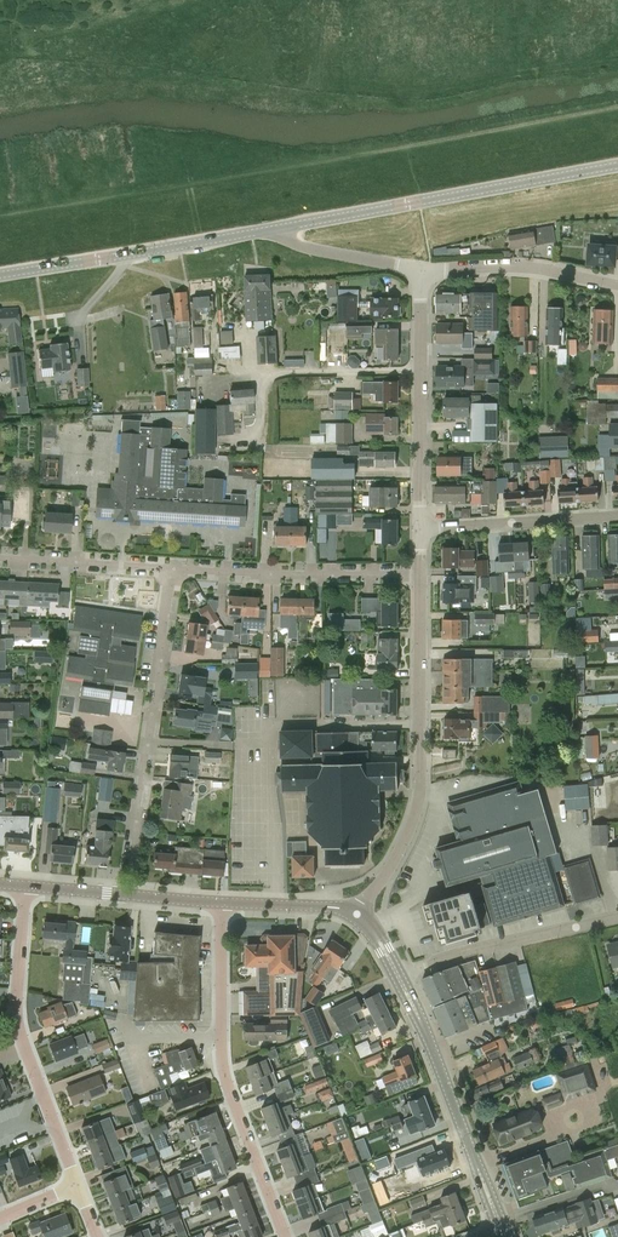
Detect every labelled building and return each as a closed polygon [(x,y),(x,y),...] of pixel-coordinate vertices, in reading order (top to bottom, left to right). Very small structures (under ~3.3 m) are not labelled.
[(511,249),(543,244),(555,242),(552,227),(544,228),(544,227),(508,233),(511,249)] [(587,264),(614,266),(615,257),(617,257),(617,242),(608,242),(607,246),(589,245),(587,264)] [(459,249),(449,249),(450,257),(459,256),(459,249)] [(269,275),(245,277),(247,322),(254,321),(255,329),(265,328),(264,321),(272,320),(269,275)] [(190,308),(191,308),(192,321),(199,320),(198,308),(214,307),(212,281),(188,282),(190,308)] [(497,293),(457,293),(456,290),(452,290),(450,293),(437,292),(436,314),(460,314),(460,317),(469,317),(469,331),(497,331),(497,293)] [(176,347),(176,354),(182,353),(181,347),(191,346),(191,342),(189,321),(187,292),(175,293),(177,315),(175,315),(177,340),(176,347)] [(168,349),(167,341),(165,326),(162,327),(161,324),(164,324),(164,318),(172,317),(169,294),(151,296),(156,328),(151,328),(154,351),(168,349)] [(337,322),(357,322),(358,296),(337,296),(337,322)] [(398,297),(371,297),(371,319),(382,319),(382,316),(398,316),(398,315),(401,315),(401,308),(398,308),(398,297)] [(510,336),(527,336),(527,307),(511,307),(510,336)] [(546,328),(545,345),(563,346),(564,329),(561,328),(562,309),(561,309),(559,308),(555,308),(553,309),(546,309),(546,328)] [(612,345),(613,312),(611,312),(612,309),(606,308),(605,312),(594,311),(593,344),(612,345)] [(20,342),(16,310),(0,310),(0,328),(6,328),(8,343),(20,342)] [(372,322),(346,323),(347,339),(363,338),(363,333),(372,333),(372,322)] [(463,343),(463,349),(473,349),(473,333),(463,333),(463,324),(437,324),(437,343),(463,343)] [(376,329),(376,348),(385,348),(385,360),(397,360),(398,330),(376,329)] [(234,342),(234,330),(222,330),(222,343),(234,342)] [(259,364),(276,363),(275,335),(257,336),(259,364)] [(536,340),(523,340),(523,345),(520,345),(519,353),(536,354),(536,340)] [(588,345),(586,342),(582,341),(579,343),(578,347),(580,350),(584,351),(587,349),(588,345)] [(70,353),(68,353),(66,343),(49,345),(50,349),(38,350),(40,368),(52,367),(53,373),(69,371),(68,359),(71,359),(70,353)] [(474,358),(493,358),(493,349),(475,349),(474,358)] [(27,386),(25,374),(23,351),(7,353),(11,388),(18,387),(20,396),(27,396),(26,386),(27,386)] [(360,364),(360,360),(355,356),(352,356),(348,360),(348,364),(352,368),(356,368),(360,364)] [(496,358),(493,358),(474,358),(473,358),(473,363),(473,367),(464,367),(436,368),(437,387),(464,387),(464,380),(474,380),(474,375),(495,375),(496,363),(496,358)] [(212,361),(194,362),(195,367),(195,375),(213,375),(212,361)] [(88,368),(77,368),(77,386),(89,386),(88,368)] [(598,399),(617,399),(617,391),(613,391),(613,378),(598,378),(598,399)] [(398,382),(375,382),(363,382),(363,394),(375,394),(375,401),(385,402),(398,402),(398,382)] [(487,382),(487,393),(499,393),(500,382),(487,382)] [(232,430),(233,430),(232,410),(243,410),(243,416),(253,415),(252,390),(230,392),(231,405),(216,406),(218,436),(233,435),(232,430)] [(190,391),(177,391),(177,408),(196,408),(195,399),(190,399),(190,391)] [(335,397),(335,410),(349,410),(353,410),(353,398),(353,392),(337,392),(335,392),(335,397)] [(165,395),(156,396),(155,396),(155,410),(165,410),(165,395)] [(445,399),(445,416),(468,416),(468,431),(470,431),(470,441),(497,442),(497,404),(481,404),(481,395),(468,395),(468,399),(445,399)] [(606,402),(606,400),(588,401),(588,424),(606,424),(606,417),(617,417),(617,404),(606,404),(606,402)] [(194,409),(194,446),(194,453),(214,453),(214,410),(194,409)] [(397,434),(398,424),(399,422),(399,420),(398,418),(385,418),(385,414),(367,414),(367,434),(397,434)] [(97,488),(96,497),(95,516),(115,518),(114,521),(129,521),(129,525),(140,526),(140,519),(223,524),(243,526),(246,495),(245,495),(231,494),(230,500),(221,499),(222,480),(204,478),(203,490),(183,488),(186,450),(168,449),(169,429),(139,427),(140,420),(122,419),(121,434),(120,434),(118,474),(114,473),(114,481),(111,481),(111,489),(97,488)] [(353,423),(337,423),(326,423),(326,443),(353,443),(353,423)] [(609,449),(617,448),(617,423),(609,423),(609,435),(609,448),(609,449)] [(311,444),(324,444),(323,434),(310,434),(311,444)] [(540,437),(541,458),(568,457),(567,436),(540,437)] [(337,455),(338,455),(350,455),(350,446),(337,446),(337,455)] [(359,466),(395,467),(395,452),(359,452),(359,466)] [(604,457),(605,470),(617,469),(616,463),(617,463),(617,456),(616,456),(609,457),(604,457)] [(460,458),(438,457),(438,476),(460,476),(460,475),(471,475),(471,458),(460,458)] [(598,457),(586,458),(586,470),(605,470),(604,457),(598,457)] [(312,479),(338,478),(354,478),(354,464),(343,464),(343,459),(312,459),(312,479)] [(551,483),(550,478),(549,461),(549,460),(538,461),(521,462),(521,463),(522,468),(539,467),(540,471),(541,471),(542,483),(551,483)] [(549,461),(550,478),(561,477),(560,460),(558,460),(549,461)] [(482,474),(485,474),(485,477),(493,477),(493,468),(485,468),(485,470),(482,470),(482,474)] [(584,488),(578,488),(578,502),(598,500),(597,487),(593,487),(592,477),(583,478),(584,488)] [(559,503),(578,502),(578,488),(577,482),(571,483),(571,479),(562,479),(563,489),(558,490),(559,503)] [(317,514),(318,514),(327,514),(337,514),(352,514),(352,480),(317,480),(317,514)] [(303,489),(302,481),(293,482),(293,490),(303,489)] [(436,503),(496,503),(497,503),(497,481),(457,481),(457,484),(436,484),(436,503)] [(530,492),(524,493),(525,506),(544,504),(543,492),(539,492),(538,482),(529,482),(530,492)] [(525,506),(524,493),(517,493),(516,483),(508,484),(509,494),(504,494),(505,507),(525,506)] [(306,486),(305,500),(315,500),(315,486),(306,486)] [(397,488),(370,488),(370,506),(398,506),(397,488)] [(72,489),(71,506),(78,506),(78,505),(79,500),(79,489),(72,489)] [(8,527),(9,502),(9,496),(0,496),(0,526),(8,527)] [(291,545),(292,507),(284,507),(284,527),(276,527),(276,545),(291,545)] [(299,508),(292,507),(291,545),(307,545),(307,527),(299,527),(299,508)] [(45,513),(45,521),(43,521),(42,529),(44,529),(44,531),(69,532),(70,515),(45,513)] [(327,528),(327,514),(318,514),(318,528),(327,528)] [(327,514),(327,528),(337,528),(337,514),(327,514)] [(398,536),(397,536),(397,520),(383,519),(383,518),(373,518),(365,518),(365,529),(379,529),(379,524),(383,524),(383,545),(398,545),(398,542),(399,542),(399,541),(400,540),(400,539),(400,538),(399,537),(398,536)] [(609,561),(617,561),(617,534),(609,535),(609,561)] [(584,569),(600,568),(599,535),(583,536),(584,569)] [(554,571),(569,571),(568,536),(553,537),(554,571)] [(528,543),(514,544),(516,578),(522,578),(522,572),(525,571),(524,561),(530,560),(528,543)] [(516,578),(514,544),(499,545),(500,562),(506,562),(507,575),(508,575),(508,579),(516,578)] [(474,567),(474,553),(459,552),(459,549),(444,549),(443,568),(459,569),(459,567),(474,567)] [(476,575),(476,576),(477,576),(489,576),(488,560),(475,561),(476,575)] [(477,576),(476,576),(458,576),(458,584),(444,584),(444,602),(459,602),(474,602),(474,594),(477,594),(477,576)] [(503,576),(490,577),(491,592),(504,591),(503,576)] [(17,599),(17,598),(18,598),(18,596),(26,597),(27,582),(0,581),(0,598),(17,599)] [(17,598),(17,599),(18,599),(18,604),(18,606),(48,608),(49,601),(58,601),(57,604),(68,605),(69,592),(58,591),(58,584),(27,582),(26,597),(18,596),(18,598),(17,598)] [(538,582),(528,582),(529,602),(539,602),(538,582)] [(541,598),(543,598),(550,598),(550,584),(540,584),(541,598)] [(242,616),(243,597),(228,596),(227,615),(242,616)] [(243,597),(242,616),(241,623),(241,633),(247,633),(247,628),(264,629),(265,610),(257,609),(258,598),(243,597)] [(383,598),(362,599),(362,609),(362,611),(377,611),(377,626),(383,626),(398,625),(398,623),(399,623),(399,620),(398,619),(398,609),(398,602),(384,603),(383,598)] [(283,619),(283,626),(291,626),(291,637),(299,637),(299,633),(299,614),(299,609),(299,599),(283,599),(283,609),(283,619)] [(299,643),(299,645),(307,645),(307,619),(314,619),(314,599),(299,599),(299,609),(299,614),(299,633),(299,637),(299,641),(299,643)] [(206,600),(214,612),(216,612),(217,600),(206,600)] [(197,610),(202,619),(205,616),(210,624),(218,619),(208,604),(198,609),(197,610)] [(121,637),(138,640),(142,615),(75,606),(72,630),(88,633),(88,636),(79,635),(77,653),(85,654),(85,658),(68,655),(65,676),(82,679),(77,711),(108,716),(112,684),(131,686),(134,666),(132,666),(135,646),(120,644),(121,637)] [(576,617),(575,607),(571,607),(566,612),(567,617),(576,617)] [(329,613),(329,629),(343,629),(343,618),(343,613),(329,613)] [(495,614),(495,613),(475,613),(475,625),(495,625),(495,624),(504,624),(504,614),(495,614)] [(460,638),(468,638),(468,620),(460,620),(460,619),(443,619),(443,638),(460,638)] [(30,621),(9,621),(9,634),(30,634),(30,621)] [(240,634),(241,633),(241,623),(234,622),(233,634),(240,634)] [(361,622),(361,630),(374,630),(374,622),(361,622)] [(189,623),(186,637),(204,640),(207,625),(189,623)] [(223,643),(223,642),(225,631),(224,630),(216,629),(215,634),(212,634),(211,641),(223,643)] [(225,631),(223,642),(230,644),(232,631),(224,630),(225,631)] [(599,641),(598,630),(577,631),(577,642),(599,641)] [(324,646),(324,632),(313,632),(313,646),(324,646)] [(374,632),(357,632),(357,641),(361,641),(361,648),(374,648),(374,632)] [(248,633),(247,633),(241,633),(240,634),(240,644),(247,644),(248,633)] [(204,640),(186,637),(184,652),(202,655),(204,640)] [(398,669),(398,667),(399,667),(399,663),(398,662),(398,646),(399,646),(399,640),(398,640),(398,639),(383,639),(383,648),(379,648),(379,660),(377,660),(377,668),(379,668),(379,669),(398,669)] [(223,643),(211,641),(210,648),(222,650),(223,643)] [(599,644),(600,653),(617,651),(617,642),(605,642),(605,644),(599,644)] [(237,662),(236,647),(225,648),(225,655),(221,655),(221,663),(237,662)] [(271,647),(271,658),(271,676),(284,676),(285,648),(271,647)] [(34,662),(52,663),(53,651),(34,650),(34,662)] [(271,676),(271,658),(260,658),(260,676),(271,676)] [(444,680),(493,681),(493,659),(444,658),(444,680)] [(249,678),(258,678),(258,663),(234,663),(234,678),(249,678)] [(315,668),(317,676),(324,674),(322,666),(315,668)] [(10,684),(10,673),(0,673),(0,684),(10,684)] [(178,692),(197,695),(196,703),(210,705),(211,697),(212,688),(192,685),(194,676),(181,674),(178,692)] [(333,680),(334,716),(397,715),(397,690),(377,690),(377,679),(333,680)] [(493,681),(444,680),(444,702),(469,702),(469,686),(493,687),(493,681)] [(576,680),(577,694),(585,694),(584,680),(576,680)] [(230,703),(231,691),(222,691),(221,703),(230,703)] [(598,696),(598,705),(603,705),(610,700),(610,695),(598,696)] [(475,697),(475,712),(501,712),(501,721),(508,721),(508,719),(513,719),(513,712),(510,712),(510,697),(475,697)] [(9,718),(11,718),(11,717),(29,717),(29,702),(11,702),(11,703),(0,703),(0,718),(9,718)] [(193,727),(193,729),(209,731),(211,721),(215,722),(217,706),(203,704),(202,712),(195,711),(187,710),(186,711),(176,709),(174,724),(193,727)] [(223,723),(232,724),(231,709),(225,708),(223,723)] [(501,712),(475,712),(475,720),(459,720),(445,720),(445,727),(444,727),(444,735),(445,735),(445,738),(459,738),(459,742),(470,742),(470,728),(488,728),(488,722),(500,722),(501,721),(501,712)] [(34,719),(34,727),(42,727),(42,719),(34,719)] [(505,733),(494,724),(484,735),(495,744),(505,733)] [(110,747),(110,746),(113,731),(93,728),(90,744),(110,747)] [(307,791),(307,792),(308,831),(322,845),(322,848),(326,848),(326,866),(364,865),(363,847),(367,847),(367,844),(381,829),(380,790),(398,789),(397,762),(368,763),(368,749),(367,749),(367,750),(359,750),(358,742),(373,742),(373,750),(385,750),(385,754),(394,754),(394,750),(397,750),(397,732),(358,732),(349,732),(334,733),(312,733),(312,730),(280,731),(281,758),(312,757),(313,759),(323,759),(323,764),(281,765),(282,792),(307,791)] [(598,757),(599,757),(598,736),(587,737),(585,737),(586,742),(586,758),(598,757)] [(108,750),(108,751),(92,748),(91,759),(107,762),(106,769),(121,772),(124,753),(108,750)] [(443,750),(443,758),(456,759),(457,750),(443,750)] [(219,763),(229,764),(230,753),(220,752),(220,753),(205,752),(204,762),(219,763)] [(187,777),(188,755),(170,755),(169,776),(187,777)] [(95,764),(81,762),(81,763),(70,761),(68,771),(79,773),(94,775),(95,764)] [(113,779),(100,777),(99,788),(112,790),(113,779)] [(3,783),(3,792),(18,792),(19,791),(20,791),(20,784),(15,783),(3,783)] [(160,817),(180,820),(182,809),(190,810),(192,797),(191,797),(193,785),(177,783),(176,791),(164,789),(160,817)] [(588,784),(564,786),(566,811),(590,808),(588,784)] [(435,858),(433,862),(435,866),(438,868),(442,867),(447,885),(481,875),(492,872),(496,883),(484,886),(495,924),(565,904),(550,855),(557,853),(538,789),(520,794),(517,785),(448,805),(459,841),(436,848),(439,857),(435,858)] [(46,788),(43,819),(54,820),(54,819),(56,818),(57,812),(55,810),(57,789),(46,788)] [(4,845),(4,836),(27,838),(28,828),(27,828),(28,818),(5,817),(0,817),(0,845),(4,845)] [(101,830),(110,831),(113,831),(114,821),(96,819),(94,847),(86,846),(84,864),(97,865),(101,830)] [(591,845),(608,845),(607,824),(590,825),(591,845)] [(47,840),(45,853),(50,853),(49,860),(72,863),(74,847),(56,845),(51,844),(51,840),(56,840),(58,828),(48,827),(47,840)] [(109,844),(110,831),(101,830),(97,865),(108,866),(110,844),(109,844)] [(188,845),(189,838),(176,837),(176,835),(167,835),(166,841),(175,842),(176,841),(183,842),(183,845),(188,845)] [(4,845),(4,850),(27,852),(28,839),(27,839),(27,838),(4,836),(4,845)] [(307,841),(290,841),(287,841),(288,857),(293,856),(294,877),(315,876),(314,855),(307,856),(307,841)] [(203,856),(204,849),(174,846),(174,854),(153,852),(152,867),(169,868),(169,871),(202,874),(202,865),(203,856)] [(607,847),(608,871),(617,870),(617,846),(607,847)] [(224,850),(204,849),(203,856),(202,865),(202,874),(222,876),(224,850)] [(574,900),(599,893),(589,859),(565,866),(574,900)] [(470,891),(423,905),(428,920),(434,919),(440,939),(445,938),(447,943),(482,933),(480,928),(491,924),(484,903),(475,906),(470,891)] [(42,937),(65,939),(64,949),(63,949),(62,962),(64,962),(62,981),(64,981),(62,998),(79,1000),(79,1002),(86,1003),(91,957),(85,956),(85,951),(72,950),(75,921),(60,920),(60,923),(43,921),(42,937)] [(121,924),(117,923),(116,925),(114,925),(113,934),(109,934),(107,956),(112,957),(111,960),(120,961),(126,961),(129,926),(122,926),(121,924)] [(135,962),(134,981),(133,1019),(198,1021),(198,997),(198,995),(197,995),(198,966),(201,967),(204,964),(204,960),(201,957),(198,957),(199,935),(198,935),(161,933),(161,932),(153,931),(152,962),(135,962)] [(247,991),(247,992),(248,1015),(271,1014),(271,1015),(288,1015),(300,1014),(300,1012),(303,971),(305,962),(303,962),(307,937),(304,934),(298,934),(296,937),(292,937),(291,934),(285,935),(283,937),(279,937),(277,935),(264,935),(261,938),(261,946),(246,946),(247,965),(257,965),(257,990),(247,991)] [(312,982),(315,984),(341,946),(331,939),(311,969),(317,973),(312,982)] [(617,942),(617,945),(608,947),(613,967),(617,966),(617,942)] [(341,946),(315,984),(318,986),(327,972),(334,976),(350,952),(341,946)] [(459,966),(422,979),(434,1007),(466,994),(467,995),(471,993),(484,988),(479,971),(475,960),(459,966)] [(119,980),(134,981),(135,962),(126,961),(120,961),(119,980)] [(516,961),(497,966),(506,1001),(524,996),(525,996),(533,994),(534,994),(526,963),(517,966),(516,961)] [(466,994),(434,1007),(439,1019),(442,1018),(444,1023),(441,1024),(441,1025),(446,1036),(491,1019),(528,1010),(526,1004),(526,1003),(524,996),(506,1001),(497,966),(486,969),(479,971),(484,988),(471,993),(467,995),(466,994)] [(305,998),(316,1006),(325,993),(314,985),(305,998)] [(356,997),(329,1010),(335,1022),(339,1029),(350,1023),(354,1031),(360,1028),(369,1023),(376,1020),(389,1013),(379,993),(366,1000),(372,1013),(365,1017),(366,1019),(358,1023),(353,1013),(362,1009),(356,997)] [(525,996),(524,996),(526,1003),(526,1004),(536,1001),(534,994),(533,994),(525,996)] [(555,1003),(556,1011),(575,1006),(573,999),(555,1003)] [(66,1018),(76,1015),(72,1002),(61,1005),(60,1002),(47,1007),(48,1009),(39,1013),(44,1026),(66,1018)] [(316,1006),(300,1012),(300,1014),(305,1025),(309,1035),(313,1044),(314,1047),(331,1040),(316,1006)] [(117,1013),(104,1009),(102,1017),(115,1020),(117,1013)] [(369,1023),(360,1028),(362,1034),(372,1030),(379,1026),(383,1034),(397,1027),(389,1013),(376,1020),(369,1023)] [(245,1023),(245,1031),(244,1032),(244,1036),(245,1037),(245,1040),(249,1040),(249,1043),(251,1045),(257,1045),(259,1043),(259,1040),(278,1040),(278,1023),(288,1023),(288,1015),(271,1015),(271,1023),(245,1023)] [(542,1019),(536,1020),(538,1027),(544,1026),(542,1019)] [(83,1034),(72,1038),(71,1036),(49,1044),(55,1061),(77,1052),(76,1050),(87,1045),(83,1034)] [(511,1071),(508,1063),(507,1064),(504,1057),(502,1057),(499,1050),(507,1046),(503,1037),(495,1041),(482,1047),(489,1063),(473,1070),(480,1085),(505,1073),(511,1071)] [(95,1053),(110,1047),(106,1039),(91,1044),(95,1053)] [(378,1041),(370,1045),(367,1040),(355,1046),(361,1058),(382,1049),(378,1041)] [(314,1057),(317,1056),(318,1056),(314,1047),(313,1044),(305,1047),(309,1059),(314,1057)] [(551,1049),(555,1060),(557,1067),(575,1062),(572,1055),(567,1056),(566,1051),(571,1050),(569,1044),(551,1049)] [(167,1064),(153,1069),(160,1089),(172,1085),(168,1074),(175,1072),(184,1069),(197,1065),(191,1048),(180,1051),(179,1049),(164,1053),(167,1064)] [(246,1066),(251,1080),(274,1071),(270,1060),(279,1056),(276,1048),(262,1054),(264,1059),(261,1060),(246,1066)] [(519,1070),(525,1068),(535,1063),(534,1063),(542,1059),(537,1048),(530,1052),(529,1051),(514,1058),(519,1070)] [(575,1053),(577,1062),(585,1060),(583,1050),(575,1053)] [(380,1053),(366,1059),(369,1067),(383,1060),(380,1053)] [(386,1087),(416,1075),(411,1063),(413,1062),(410,1056),(409,1056),(408,1054),(393,1060),(398,1071),(382,1077),(386,1087)] [(321,1064),(317,1056),(314,1057),(317,1065),(312,1068),(316,1079),(325,1075),(321,1064)] [(104,1073),(120,1067),(116,1058),(101,1064),(104,1073)] [(587,1064),(557,1074),(559,1079),(558,1079),(566,1102),(597,1092),(589,1070),(587,1064)] [(256,1095),(272,1089),(274,1088),(277,1094),(292,1088),(289,1079),(278,1083),(274,1072),(275,1072),(274,1071),(251,1080),(256,1095)] [(105,1092),(99,1075),(66,1087),(72,1105),(105,1092)] [(304,1085),(308,1094),(329,1086),(325,1077),(304,1085)] [(500,1080),(486,1086),(485,1083),(469,1090),(474,1100),(503,1087),(500,1080)] [(185,1081),(172,1086),(180,1109),(198,1102),(199,1104),(206,1101),(206,1100),(209,1097),(203,1082),(188,1088),(185,1081)] [(5,1083),(0,1084),(0,1100),(10,1096),(5,1083)] [(521,1085),(519,1088),(521,1091),(523,1092),(528,1090),(529,1088),(528,1085),(525,1084),(521,1085)] [(133,1101),(127,1086),(120,1088),(126,1103),(133,1101)] [(292,1088),(277,1094),(280,1102),(295,1096),(292,1088)] [(334,1097),(334,1096),(330,1088),(318,1092),(322,1101),(334,1097)] [(152,1107),(168,1101),(164,1090),(148,1095),(152,1107)] [(542,1100),(547,1110),(565,1103),(560,1092),(542,1100)] [(373,1093),(364,1097),(367,1106),(376,1102),(373,1093)] [(410,1112),(412,1117),(430,1110),(424,1096),(410,1102),(410,1103),(404,1105),(407,1113),(410,1112)] [(133,1123),(134,1123),(142,1120),(146,1118),(139,1099),(133,1101),(126,1103),(133,1123)] [(261,1108),(267,1122),(287,1114),(294,1111),(291,1104),(279,1109),(277,1102),(261,1108)] [(343,1103),(337,1105),(339,1111),(341,1116),(347,1114),(343,1103)] [(339,1111),(337,1105),(329,1108),(331,1114),(339,1111)] [(531,1109),(493,1124),(501,1144),(539,1129),(531,1109)] [(430,1110),(412,1117),(414,1123),(411,1124),(414,1132),(420,1130),(435,1125),(430,1110)] [(185,1123),(187,1131),(190,1137),(220,1126),(215,1112),(199,1118),(199,1117),(193,1119),(193,1120),(185,1123)] [(272,1136),(278,1133),(280,1140),(295,1134),(287,1114),(267,1122),(272,1136)] [(401,1121),(399,1115),(389,1118),(392,1125),(401,1121)] [(81,1127),(86,1141),(107,1133),(114,1130),(109,1117),(97,1122),(96,1121),(81,1127)] [(347,1130),(342,1117),(332,1121),(337,1134),(333,1135),(335,1143),(350,1138),(347,1130)] [(142,1120),(134,1123),(136,1129),(138,1129),(140,1136),(151,1133),(146,1118),(142,1120)] [(388,1119),(383,1121),(385,1128),(391,1125),(388,1119)] [(401,1121),(392,1125),(394,1131),(404,1128),(401,1121)] [(168,1146),(167,1146),(163,1134),(168,1133),(165,1124),(150,1130),(157,1150),(168,1146)] [(198,1141),(207,1138),(210,1145),(225,1140),(220,1126),(190,1137),(190,1138),(196,1135),(198,1141)] [(367,1126),(353,1131),(356,1138),(369,1133),(367,1126)] [(107,1133),(86,1141),(92,1155),(107,1149),(118,1144),(116,1139),(125,1136),(122,1127),(114,1130),(107,1133)] [(296,1134),(295,1134),(280,1140),(283,1147),(277,1149),(283,1163),(303,1155),(296,1134)] [(364,1137),(353,1142),(361,1162),(372,1158),(364,1137)] [(225,1140),(210,1145),(212,1152),(203,1156),(206,1162),(230,1153),(225,1140)] [(516,1199),(539,1191),(542,1201),(613,1176),(603,1149),(574,1159),(568,1140),(504,1162),(516,1199)] [(94,1167),(97,1168),(97,1170),(113,1164),(112,1163),(125,1158),(120,1144),(107,1149),(92,1155),(91,1157),(94,1167)] [(170,1145),(158,1150),(162,1159),(174,1154),(170,1145)] [(449,1156),(447,1157),(444,1149),(435,1153),(431,1145),(394,1159),(398,1168),(426,1157),(432,1172),(434,1172),(436,1177),(443,1175),(441,1169),(450,1165),(450,1163),(452,1163),(449,1156)] [(613,1158),(617,1157),(617,1145),(610,1148),(613,1158)] [(350,1162),(358,1158),(353,1146),(345,1149),(350,1162)] [(147,1157),(155,1154),(153,1147),(145,1150),(143,1147),(129,1152),(133,1162),(147,1157)] [(8,1162),(5,1152),(0,1154),(0,1165),(8,1162)] [(195,1174),(209,1169),(211,1176),(235,1167),(230,1153),(206,1162),(201,1164),(192,1167),(195,1174)] [(28,1168),(22,1154),(9,1159),(14,1174),(18,1186),(41,1178),(36,1165),(28,1168)] [(155,1154),(147,1157),(151,1168),(159,1165),(155,1154)] [(288,1177),(294,1175),(296,1181),(317,1174),(314,1167),(309,1170),(307,1164),(303,1155),(283,1163),(288,1177)] [(179,1165),(182,1171),(183,1171),(192,1167),(201,1164),(199,1157),(179,1165)] [(387,1157),(376,1161),(379,1170),(390,1166),(387,1157)] [(102,1182),(108,1196),(130,1188),(132,1187),(127,1174),(128,1173),(125,1166),(108,1172),(111,1179),(102,1182)] [(361,1166),(353,1169),(358,1182),(366,1179),(361,1166)] [(159,1192),(168,1188),(163,1174),(154,1178),(159,1192)] [(168,1177),(175,1196),(184,1193),(177,1174),(168,1177)] [(298,1205),(319,1197),(314,1183),(319,1181),(317,1174),(296,1181),(298,1189),(293,1191),(298,1205)] [(364,1204),(375,1200),(374,1199),(374,1200),(372,1193),(370,1187),(369,1188),(366,1180),(358,1183),(361,1191),(359,1192),(364,1204)] [(222,1204),(247,1195),(241,1182),(226,1188),(229,1195),(220,1198),(222,1204)] [(108,1196),(113,1210),(128,1204),(135,1201),(130,1188),(108,1196)] [(171,1195),(168,1188),(159,1192),(160,1192),(162,1198),(156,1200),(161,1214),(176,1208),(171,1195)] [(461,1206),(455,1191),(441,1197),(443,1203),(429,1208),(430,1210),(411,1217),(407,1219),(409,1226),(423,1220),(461,1206)] [(236,1215),(252,1209),(247,1195),(222,1204),(225,1211),(233,1208),(236,1215)] [(413,1209),(426,1203),(423,1195),(410,1201),(413,1209)] [(319,1197),(298,1205),(303,1219),(324,1211),(319,1197)] [(576,1203),(563,1208),(568,1224),(575,1222),(577,1228),(584,1226),(598,1221),(590,1198),(576,1203)] [(215,1200),(206,1203),(200,1205),(202,1212),(206,1210),(217,1206),(215,1200)] [(364,1213),(368,1212),(378,1208),(375,1200),(364,1204),(361,1205),(364,1213)] [(327,1218),(344,1211),(341,1203),(327,1208),(327,1210),(324,1211),(327,1218)] [(128,1204),(113,1210),(118,1224),(133,1218),(128,1204)] [(217,1206),(209,1209),(212,1217),(220,1213),(217,1206)] [(461,1206),(423,1220),(426,1226),(435,1222),(440,1220),(443,1228),(451,1225),(452,1225),(466,1220),(461,1206)] [(563,1207),(533,1217),(539,1235),(551,1230),(552,1235),(561,1232),(560,1227),(568,1225),(568,1224),(563,1208),(563,1207)] [(217,1230),(214,1231),(216,1236),(218,1236),(219,1236),(220,1236),(234,1231),(236,1231),(257,1223),(252,1209),(236,1215),(239,1222),(225,1227),(217,1230)] [(172,1223),(176,1233),(184,1230),(180,1219),(177,1210),(162,1216),(166,1225),(172,1223)] [(327,1218),(329,1224),(329,1225),(347,1218),(344,1211),(327,1218)] [(71,1232),(64,1213),(39,1223),(38,1221),(29,1224),(33,1234),(41,1230),(44,1236),(59,1236),(71,1232)] [(370,1218),(373,1224),(383,1220),(380,1214),(370,1218)] [(373,1224),(368,1226),(371,1234),(372,1233),(373,1236),(379,1236),(385,1235),(388,1233),(386,1228),(383,1220),(373,1224)] [(236,1231),(238,1236),(262,1236),(257,1223),(236,1231)] [(608,1226),(612,1236),(617,1236),(617,1223),(608,1226)] [(309,1232),(311,1236),(337,1236),(339,1236),(337,1231),(332,1233),(329,1225),(329,1224),(309,1232)] [(403,1228),(389,1233),(390,1236),(404,1236),(406,1236),(403,1228)]
